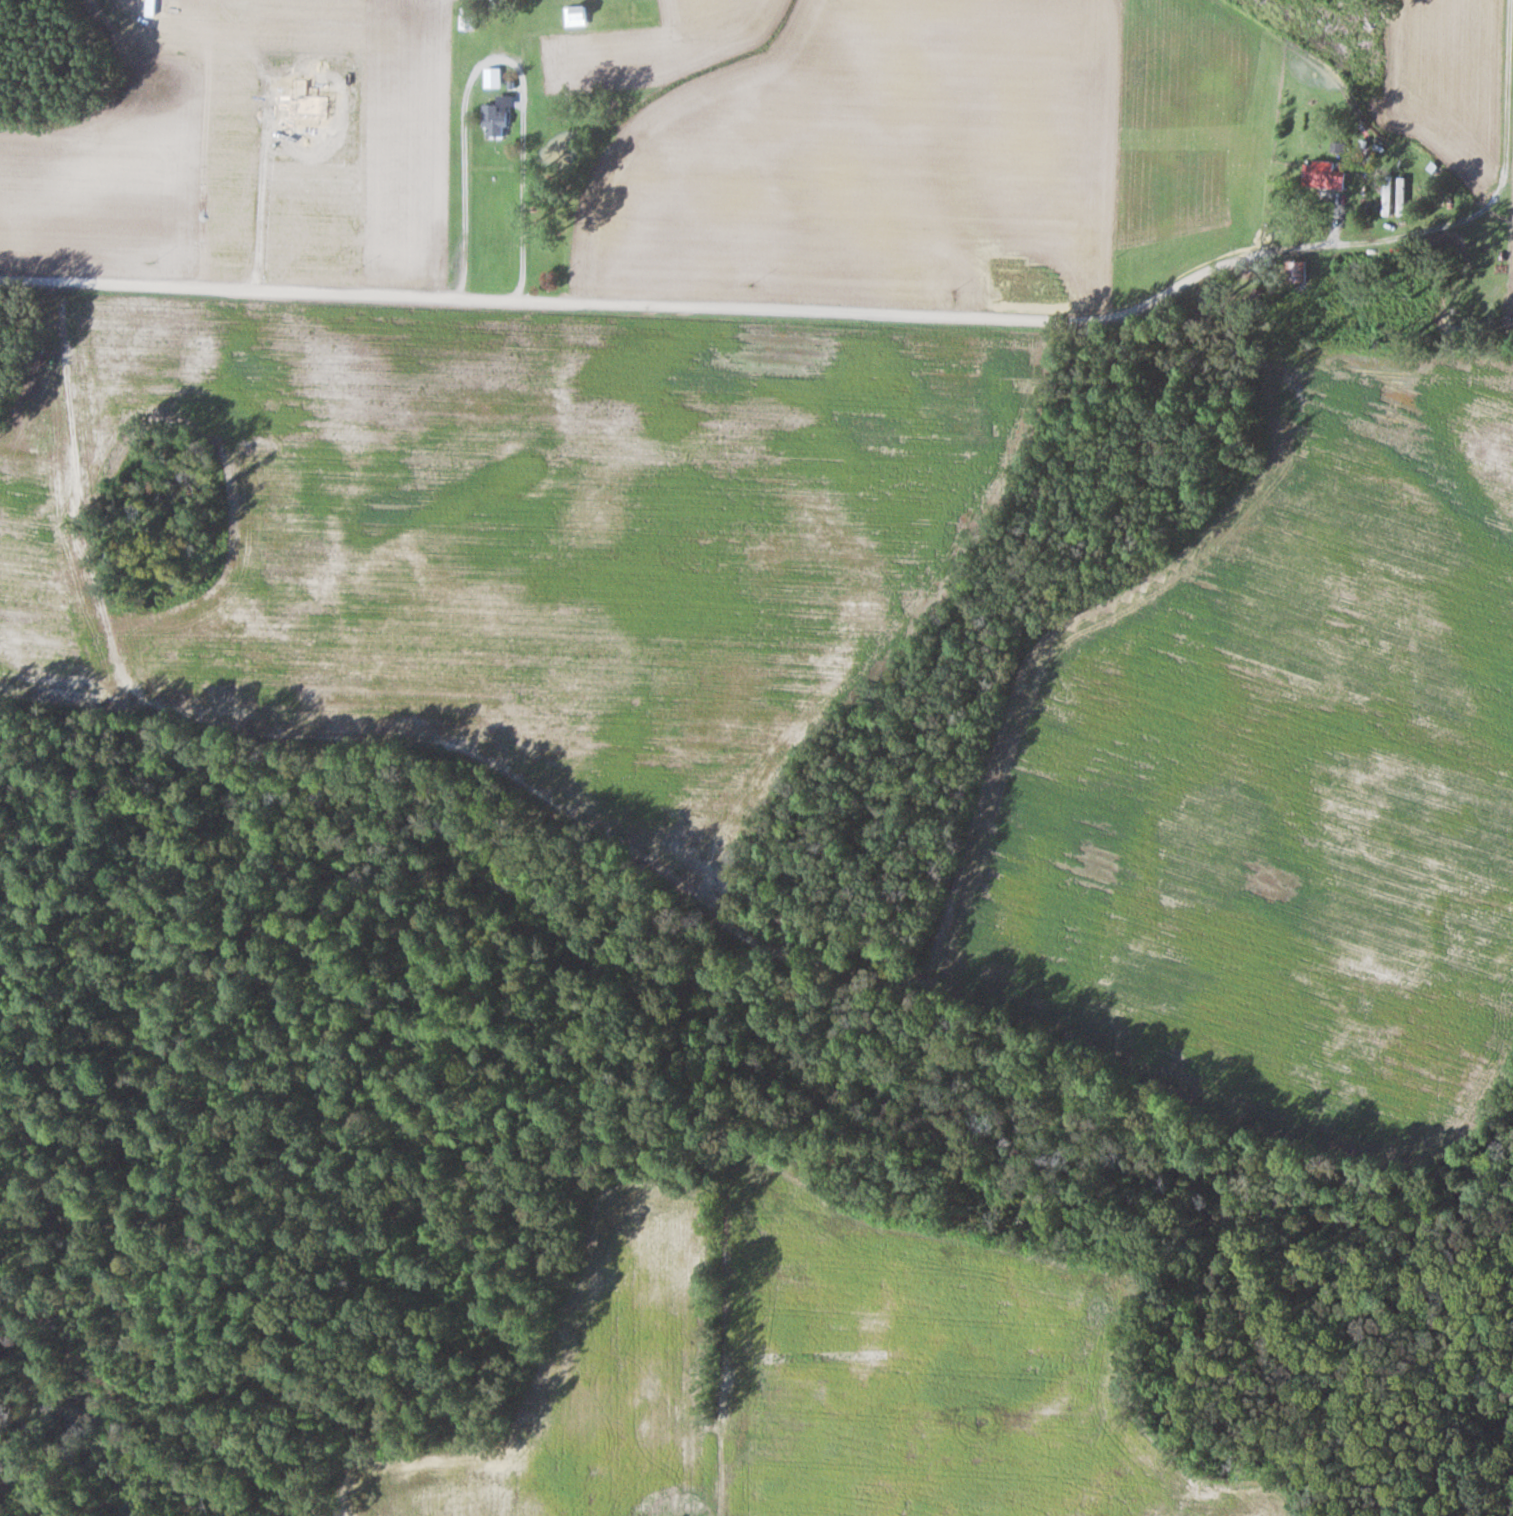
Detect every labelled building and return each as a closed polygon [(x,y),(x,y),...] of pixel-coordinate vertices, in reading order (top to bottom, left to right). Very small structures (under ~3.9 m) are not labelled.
[(566,5),(566,26),(587,26),(587,5),(566,5)] [(458,24),(468,30),(477,15),(466,10),(458,24)] [(505,136),(505,107),(484,107),(484,136),(505,136)] [(1304,160),(1302,185),(1344,189),(1346,172),(1335,171),(1335,162),(1304,160)] [(1392,215),(1392,176),(1384,176),(1384,215),(1392,215)]
